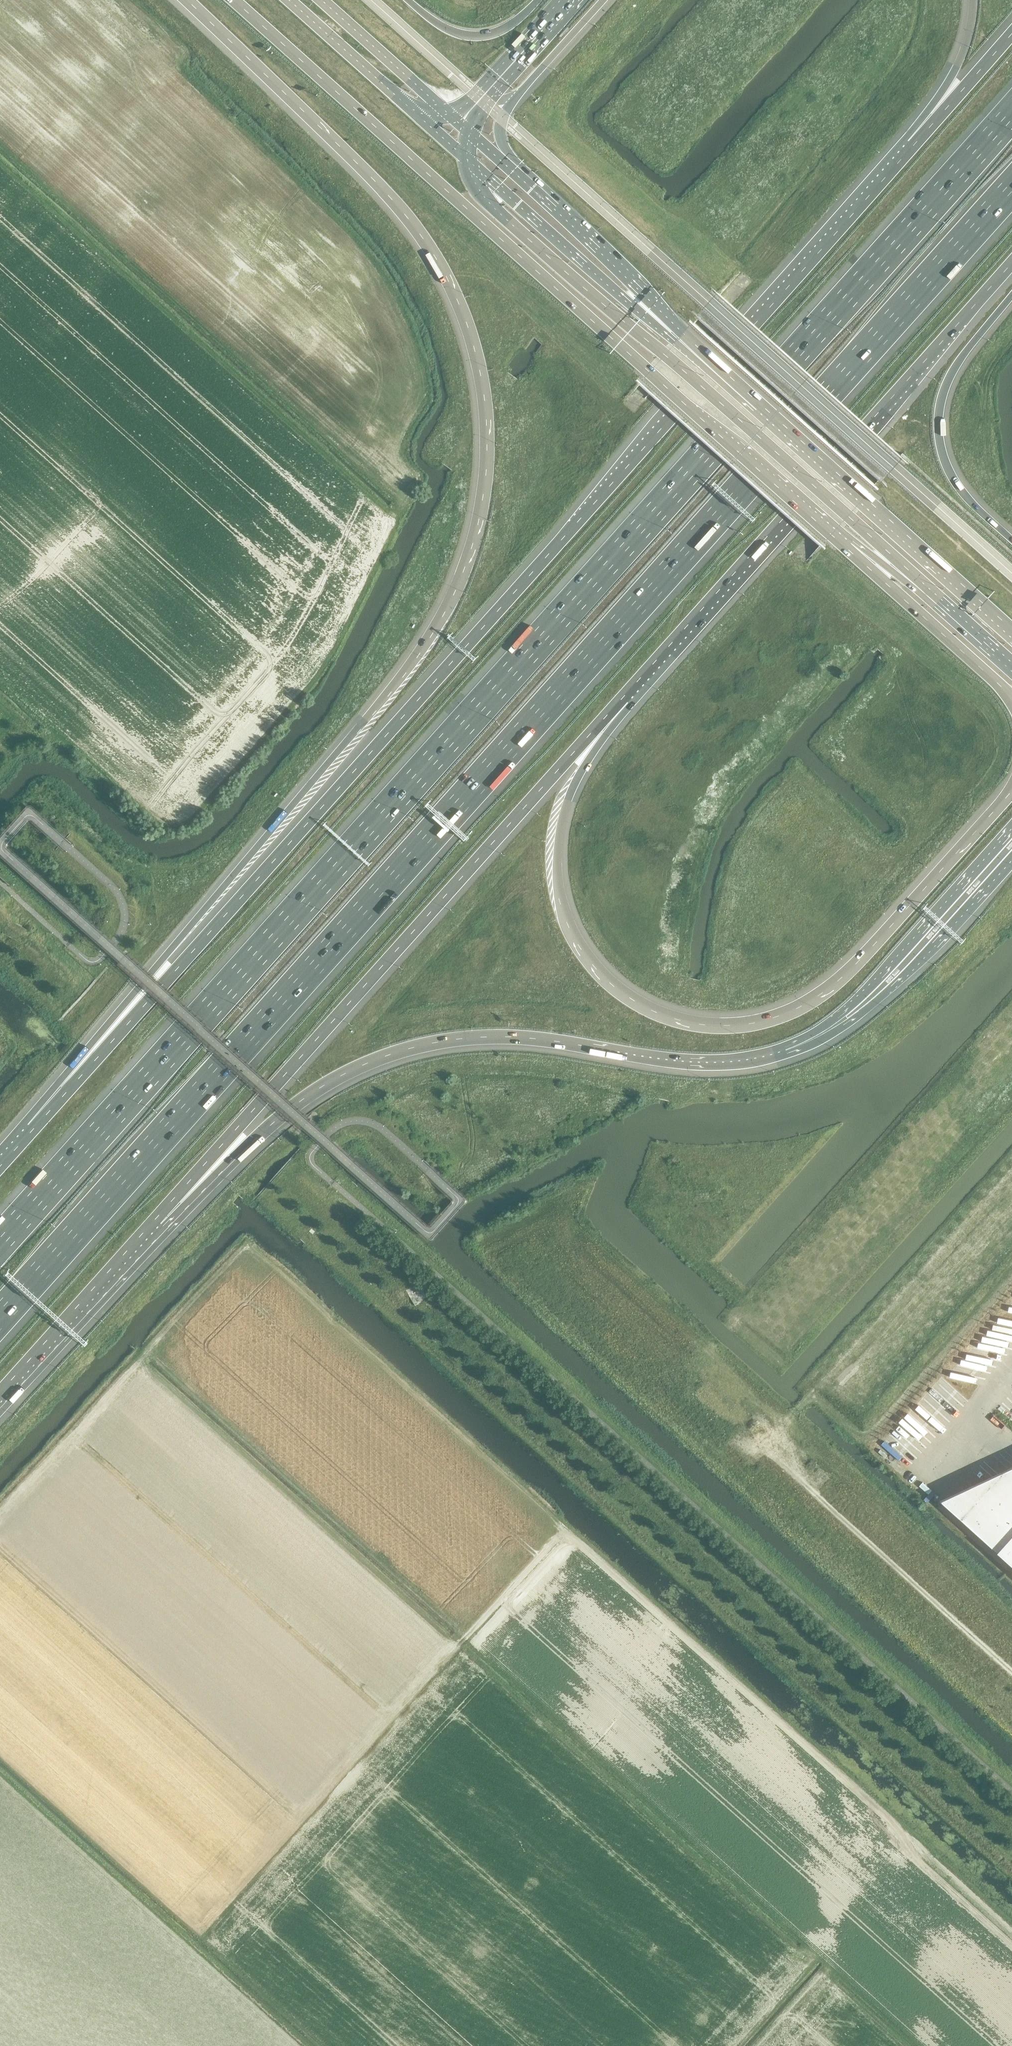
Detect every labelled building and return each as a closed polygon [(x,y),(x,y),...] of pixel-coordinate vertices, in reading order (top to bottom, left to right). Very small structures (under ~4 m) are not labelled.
[(406,1290),(411,1298),(415,1305),(421,1302),(427,1299),(428,1298),(426,1294),(425,1293),(419,1282),(416,1284),(415,1285),(408,1288),(406,1290)] [(960,1518),(1011,1565),(1011,1467),(1001,1472),(960,1518)] [(926,1496),(930,1503),(938,1497),(934,1490),(926,1496)]
